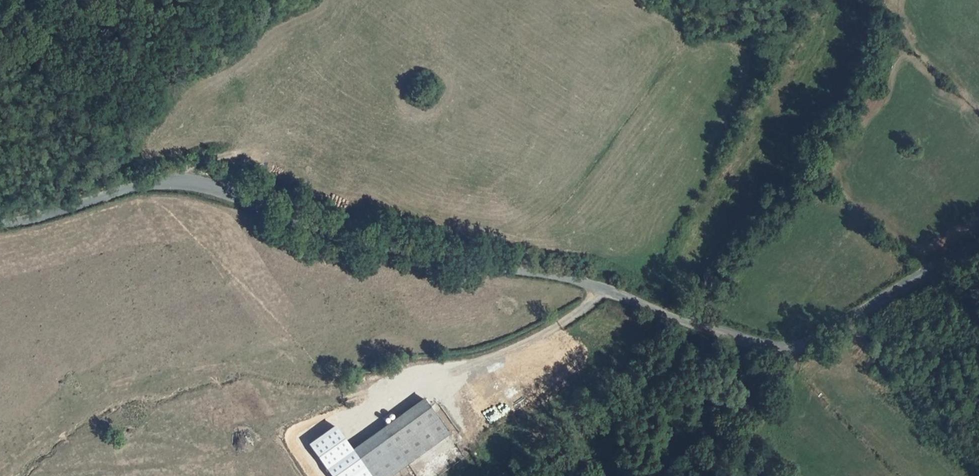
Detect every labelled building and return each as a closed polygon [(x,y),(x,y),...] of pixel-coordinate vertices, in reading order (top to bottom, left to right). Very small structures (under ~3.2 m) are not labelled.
[(349,440),(371,475),(372,475),(445,431),(423,394),(349,440)]
